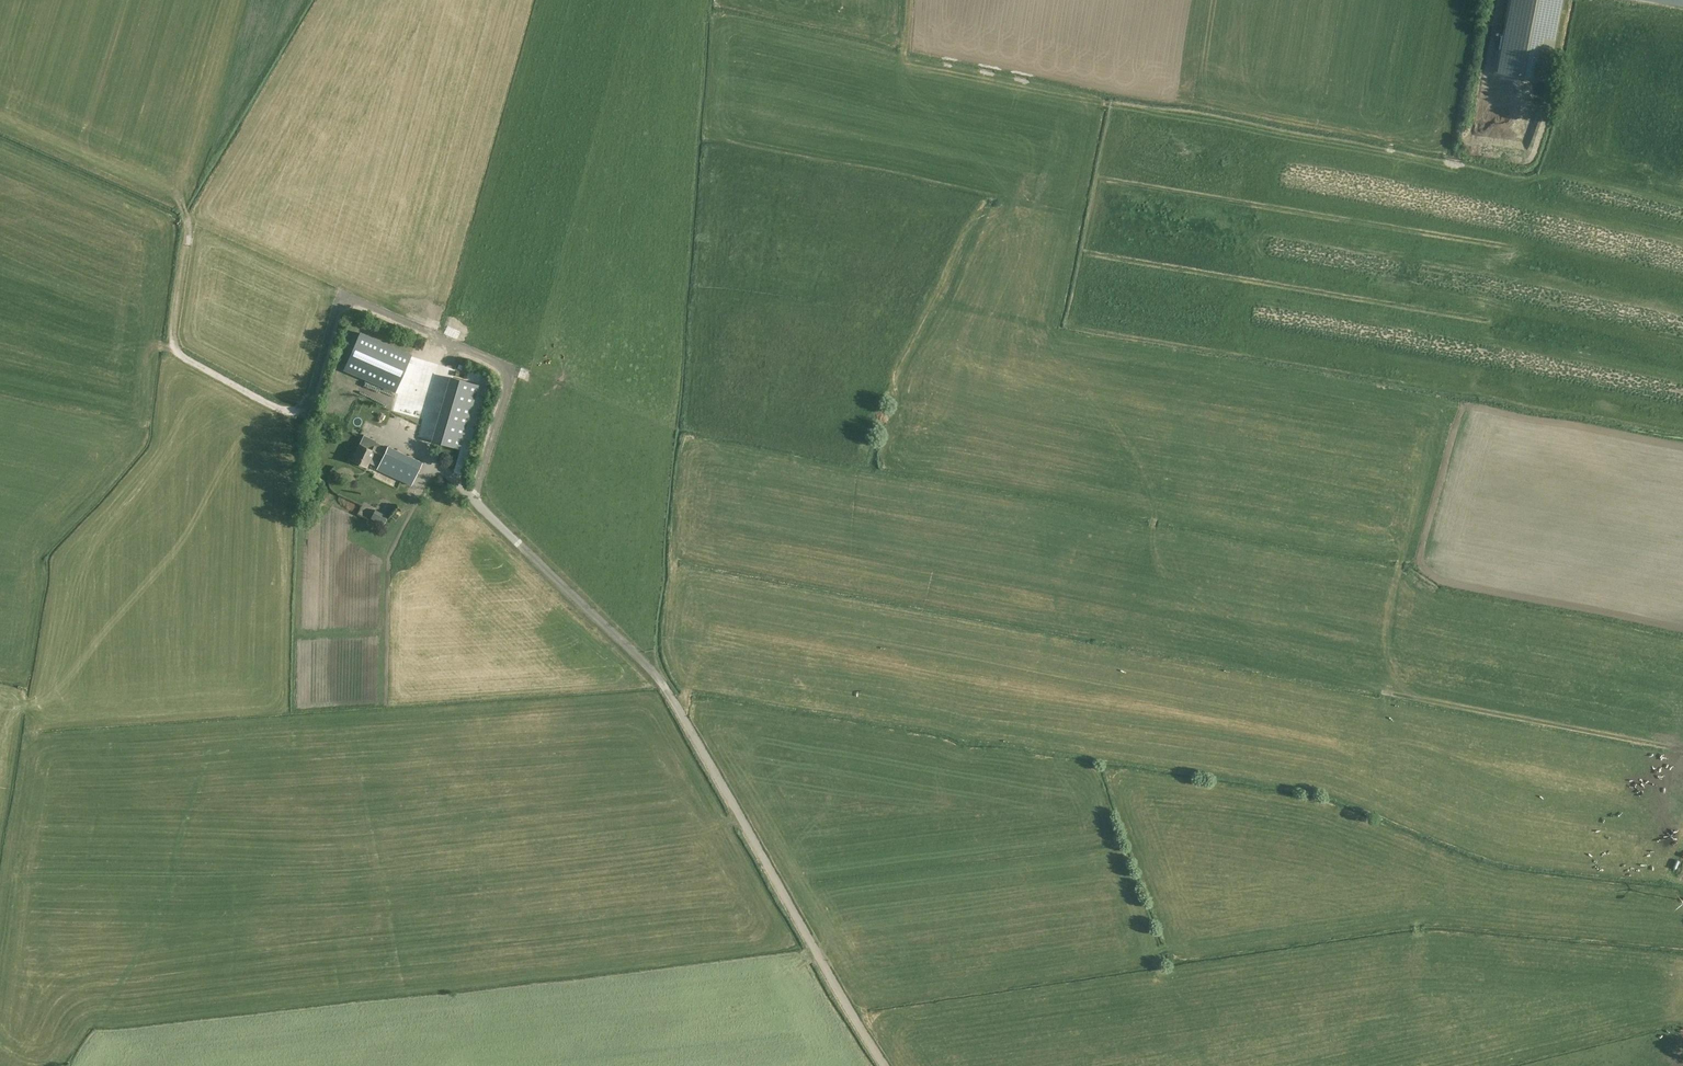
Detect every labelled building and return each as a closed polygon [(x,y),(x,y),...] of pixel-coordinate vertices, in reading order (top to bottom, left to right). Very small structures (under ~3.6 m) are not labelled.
[(1498,73),(1544,82),(1560,0),(1512,0),(1498,73)] [(1501,76),(1501,89),(1520,90),(1520,77),(1501,76)] [(361,334),(345,370),(395,393),(411,357),(361,334)] [(417,427),(448,353),(430,345),(399,419),(417,427)] [(412,372),(416,375),(421,366),(416,363),(412,372)] [(432,417),(430,427),(438,429),(441,419),(432,417)] [(363,435),(352,459),(368,466),(373,455),(382,459),(387,447),(375,442),(376,441),(363,435)] [(388,446),(387,447),(382,459),(377,469),(411,484),(422,461),(388,446)] [(375,509),(371,518),(383,524),(388,516),(375,509)]
